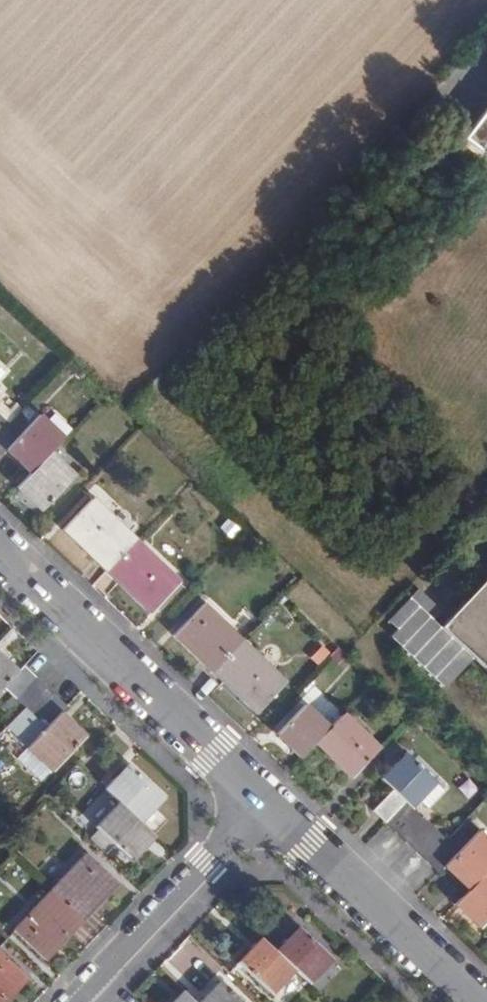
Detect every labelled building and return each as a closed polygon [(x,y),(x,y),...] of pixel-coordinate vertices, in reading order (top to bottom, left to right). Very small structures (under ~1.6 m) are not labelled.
[(483,120),(462,149),(485,165),(482,170),(486,174),(486,115),(483,120)] [(0,365),(0,384),(10,374),(1,365),(0,365)] [(3,456),(10,449),(35,471),(21,486),(45,510),(78,475),(54,451),(68,437),(44,414),(24,434),(0,411),(0,453),(3,456)] [(96,499),(67,530),(152,612),(182,581),(96,499)] [(438,626),(430,619),(438,610),(416,588),(386,619),(395,628),(388,635),(442,688),(470,658),(486,674),(486,575),(438,626)] [(287,681),(206,605),(177,635),(258,712),(287,681)] [(44,725),(15,756),(39,779),(81,734),(56,710),(64,702),(21,662),(13,670),(0,657),(0,684),(44,725)] [(355,777),(371,760),(359,749),(368,738),(345,716),(332,730),(307,706),(281,734),(306,757),(320,743),(355,777)] [(359,749),(371,760),(381,750),(368,738),(359,749)] [(417,807),(413,804),(436,780),(409,753),(385,778),(396,788),(376,809),(440,871),(443,867),(468,891),(458,902),(482,925),(486,920),(486,875),(485,873),(486,870),(486,853),(458,825),(447,837),(417,807)] [(97,825),(89,833),(104,849),(113,840),(130,855),(142,841),(151,832),(135,818),(150,802),(159,793),(125,762),(102,786),(116,799),(94,823),(97,825)] [(413,804),(417,807),(423,801),(428,806),(445,789),(436,780),(413,804)] [(86,851),(14,928),(45,957),(80,920),(117,880),(86,851)] [(260,938),(237,963),(269,992),(292,968),(307,983),(330,959),(299,928),(275,953),(260,938)] [(8,997),(27,976),(0,951),(0,1001),(3,1001),(8,997)] [(220,982),(201,1001),(241,1001),(220,982)] [(184,992),(175,1001),(194,1001),(184,992)]
